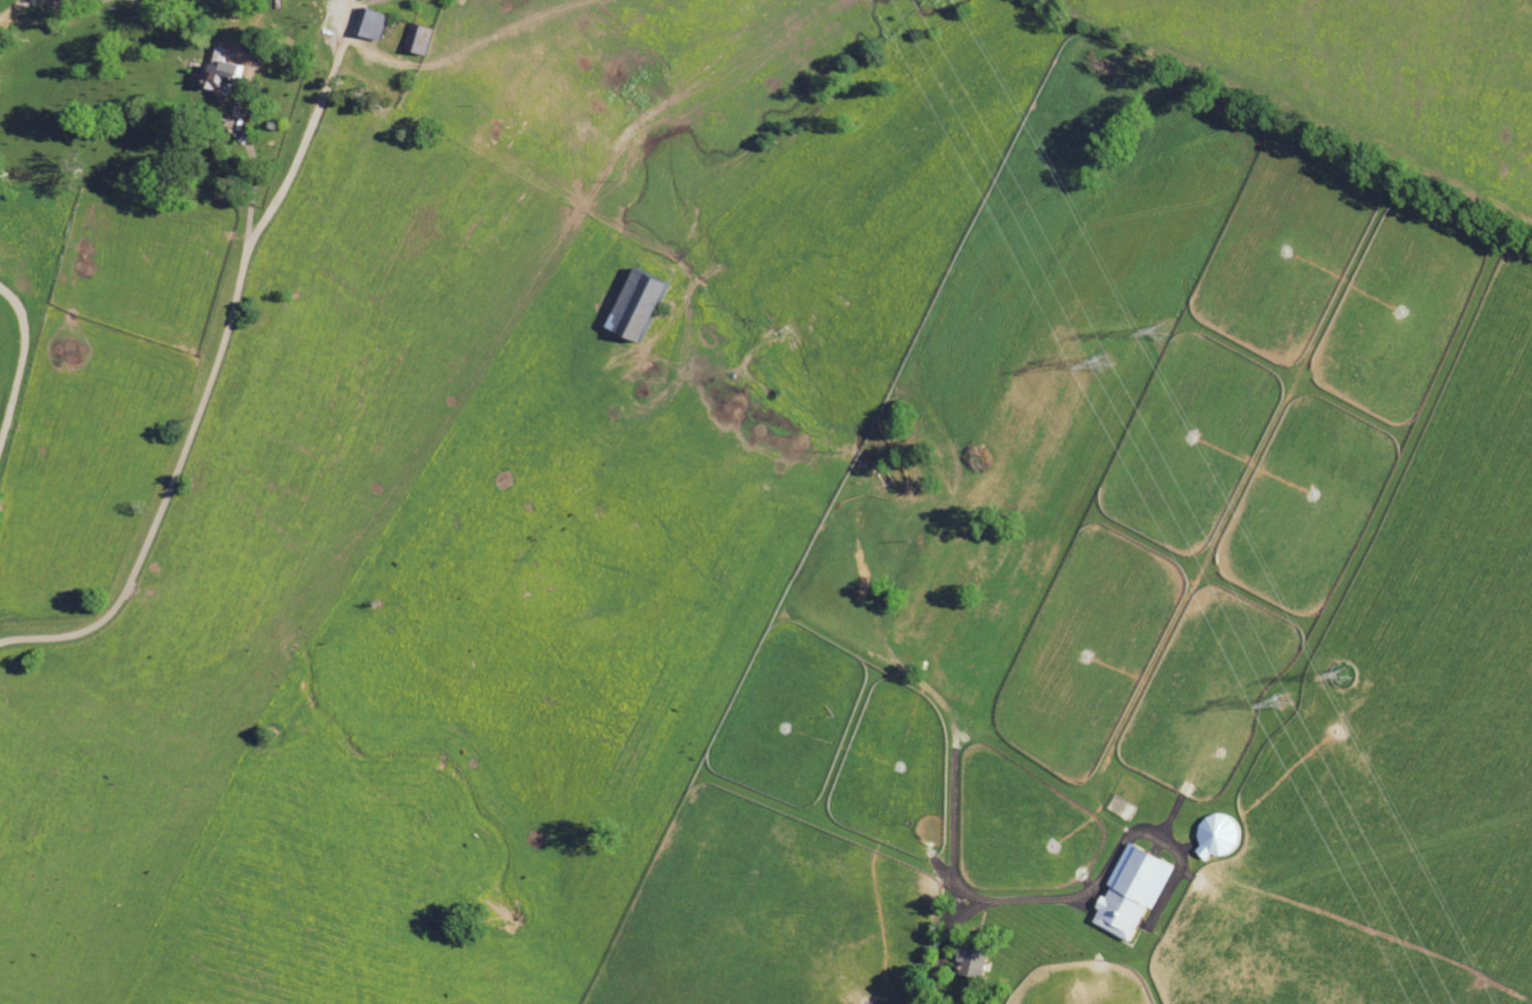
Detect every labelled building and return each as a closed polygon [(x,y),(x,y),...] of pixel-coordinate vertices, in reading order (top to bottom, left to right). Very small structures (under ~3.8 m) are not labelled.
[(396,13),(372,6),(364,32),(387,40),(396,13)] [(434,54),(442,28),(419,22),(412,48),(434,54)] [(237,49),(226,46),(221,63),(232,66),(237,49)] [(213,86),(241,90),(242,83),(251,84),(254,64),(243,63),(242,74),(215,70),(213,86)] [(652,342),(679,281),(644,266),(617,327),(652,342)] [(1172,866),(1124,844),(1106,885),(1109,886),(1103,898),(1098,896),(1092,909),(1096,910),(1089,924),(1128,942),(1145,907),(1152,910),(1172,866)] [(961,962),(958,975),(980,980),(986,954),(957,947),(954,961),(961,962)]
